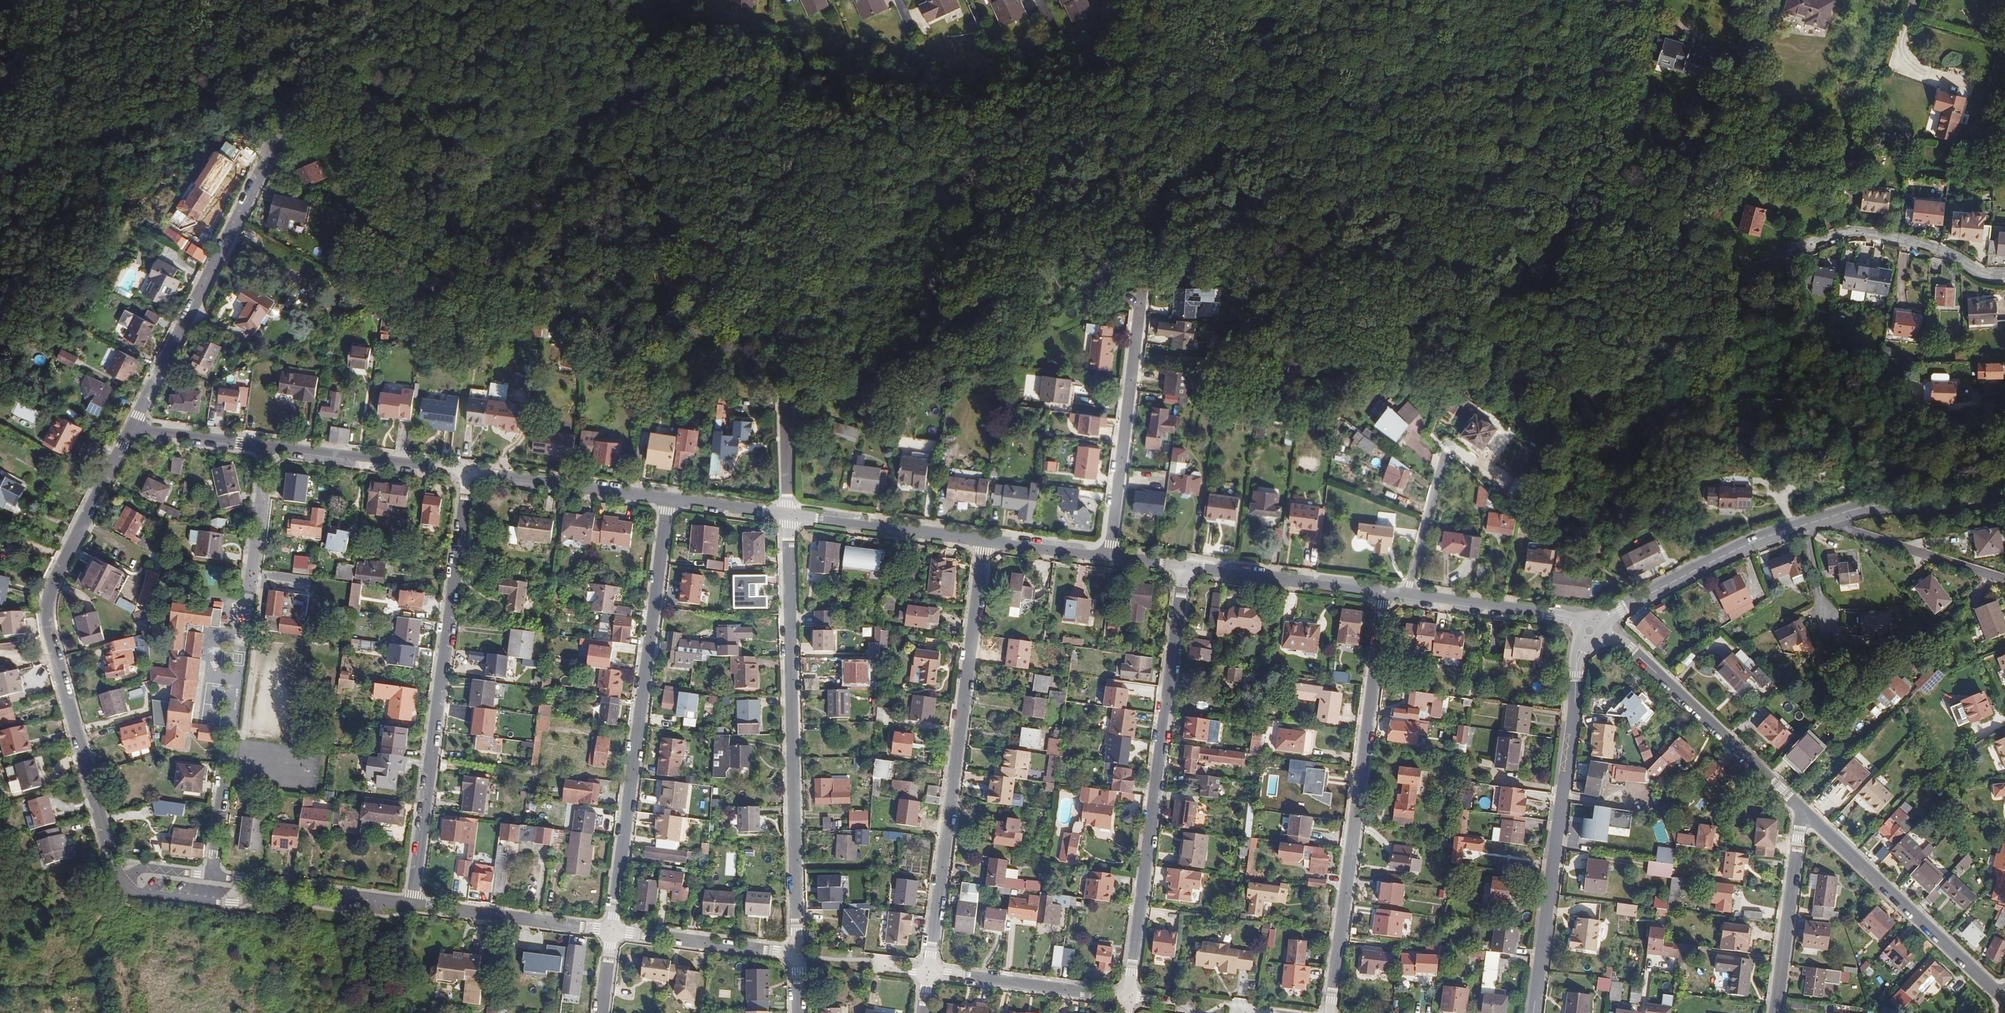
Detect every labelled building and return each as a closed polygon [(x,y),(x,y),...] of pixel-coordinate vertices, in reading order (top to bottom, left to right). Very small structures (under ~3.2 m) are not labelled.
[(808,15),(829,6),(826,0),(801,0),(808,15)] [(862,18),(874,13),(875,14),(888,8),(884,0),(854,0),(862,18)] [(927,1),(919,5),(928,21),(950,11),(949,10),(954,8),(955,9),(960,7),(958,0),(929,0),(927,1)] [(1019,0),(991,0),(992,3),(991,3),(1001,25),(1013,20),(1014,21),(1027,15),(1021,2),(1020,3),(1019,0)] [(1061,2),(1063,1),(1065,5),(1073,22),(1093,13),(1087,0),(1060,0),(1061,2)] [(1823,0),(1789,0),(1786,11),(1809,17),(1807,22),(1824,27),(1831,3),(1823,0)] [(1707,50),(1666,37),(1660,35),(1655,51),(1661,53),(1658,61),(1674,66),(1677,57),(1687,60),(1684,71),(1693,74),(1694,72),(1711,77),(1714,65),(1717,66),(1720,56),(1706,52),(1707,50)] [(1965,98),(1940,91),(1935,109),(1943,111),(1936,135),(1954,140),(1965,98)] [(329,176),(321,159),(298,170),(305,184),(315,180),(316,182),(329,176)] [(194,226),(196,224),(193,222),(200,213),(201,214),(214,196),(200,186),(195,193),(188,203),(185,200),(182,201),(177,208),(178,209),(169,222),(181,231),(194,226)] [(1875,187),(1864,186),(1861,210),(1888,214),(1891,194),(1875,192),(1875,187)] [(183,199),(185,200),(188,203),(195,193),(190,189),(183,199)] [(1993,191),(1994,201),(2004,200),(2004,190),(1993,191)] [(309,202),(275,194),(268,225),(287,230),(290,218),(304,222),(309,202)] [(1943,225),(1946,204),(1915,200),(1915,203),(1913,222),(1925,223),(1925,220),(1935,221),(1935,224),(1943,225)] [(1913,222),(1915,203),(1908,202),(1906,224),(1912,224),(1913,222)] [(1766,209),(1747,204),(1740,231),(1758,236),(1766,209)] [(1991,226),(1985,225),(1986,215),(1954,212),(1951,234),(1960,235),(1960,237),(1974,239),(1974,240),(1989,242),(1990,239),(1991,226)] [(199,239),(209,222),(200,216),(196,224),(198,226),(193,235),(199,239)] [(1990,239),(1999,240),(2000,232),(2004,233),(2004,221),(1992,220),(1991,226),(1990,239)] [(217,226),(209,222),(199,239),(206,243),(217,226)] [(163,236),(203,261),(208,254),(167,228),(163,236)] [(1988,254),(2004,255),(2004,233),(2000,232),(1999,240),(1990,239),(1989,242),(1988,254)] [(152,288),(148,297),(166,306),(175,288),(176,289),(180,281),(174,278),(178,269),(158,259),(149,275),(152,277),(148,286),(152,288)] [(1892,271),(1847,263),(1843,287),(1887,295),(1892,271)] [(423,281),(430,277),(414,265),(409,271),(423,281)] [(1835,270),(1808,265),(1805,282),(1815,284),(1814,289),(1825,292),(1826,286),(1832,287),(1835,270)] [(144,295),(148,297),(152,288),(148,286),(144,295)] [(273,301),(248,286),(240,299),(249,304),(236,323),(253,333),(273,301)] [(1195,296),(1195,287),(1178,287),(1176,316),(1192,317),(1196,317),(1197,305),(1200,305),(1201,296),(1195,296)] [(1955,288),(1946,288),(1936,287),(1935,304),(1954,306),(1955,288)] [(1979,296),(1967,297),(1969,324),(1997,323),(1996,298),(1979,299),(1979,296)] [(483,313),(493,315),(496,302),(485,302),(483,313)] [(319,314),(325,326),(331,323),(327,313),(326,311),(319,314)] [(1893,334),(1901,335),(1911,337),(1917,338),(1921,315),(1896,312),(1893,334)] [(156,324),(155,324),(136,314),(129,328),(124,325),(119,334),(144,347),(156,324)] [(156,324),(168,331),(172,323),(159,317),(155,324),(156,324)] [(1098,335),(1099,324),(1087,322),(1085,333),(1092,334),(1098,335)] [(1174,348),(1192,350),(1195,327),(1159,323),(1158,333),(1176,335),(1174,348)] [(1115,326),(1099,324),(1098,335),(1092,334),(1088,368),(1111,371),(1115,337),(1113,336),(1115,326)] [(322,329),(307,336),(309,339),(324,333),(322,329)] [(382,333),(381,342),(388,343),(389,334),(382,333)] [(1911,337),(1901,335),(1900,342),(1910,344),(1911,337)] [(222,346),(203,337),(192,359),(193,360),(209,368),(211,369),(222,346)] [(371,347),(351,345),(348,366),(369,368),(371,347)] [(79,356),(62,348),(58,358),(74,366),(79,356)] [(136,369),(140,360),(119,350),(107,372),(127,382),(134,368),(136,369)] [(209,368),(193,360),(190,366),(206,373),(209,368)] [(243,369),(242,379),(251,380),(253,362),(249,364),(248,370),(243,369)] [(1311,365),(1304,364),(1301,387),(1308,392),(1311,365)] [(1978,364),(1978,377),(2004,377),(2004,364),(1978,364)] [(1187,396),(1190,373),(1168,370),(1165,394),(1168,394),(1180,395),(1185,396),(1187,396)] [(279,392),(293,394),(293,398),(314,401),(318,377),(283,372),(279,392)] [(103,382),(88,374),(85,381),(86,397),(91,400),(93,401),(103,382)] [(1044,375),(1041,399),(1068,403),(1071,380),(1044,375)] [(509,380),(492,378),(490,395),(506,398),(509,380)] [(93,401),(91,400),(87,408),(99,414),(113,387),(103,382),(93,401)] [(1947,406),(1941,406),(1941,403),(1947,403),(1956,404),(1957,383),(1927,382),(1924,385),(1924,401),(1926,405),(1931,405),(1931,406),(1932,406),(1932,413),(1947,413),(1947,406)] [(411,419),(415,389),(403,387),(402,394),(382,392),(378,414),(390,416),(390,413),(400,414),(399,417),(411,419)] [(239,402),(240,390),(220,389),(219,400),(239,402)] [(181,390),(180,396),(172,395),(170,408),(198,412),(201,392),(181,390)] [(333,397),(331,408),(321,406),(320,415),(338,417),(341,393),(330,391),(329,396),(333,397)] [(467,422),(485,425),(486,422),(489,396),(471,393),(467,422)] [(448,430),(453,395),(448,394),(447,400),(423,397),(420,418),(427,419),(431,424),(444,425),(444,430),(448,430)] [(1179,403),(1180,395),(1168,394),(1167,402),(1179,403)] [(461,395),(453,395),(448,430),(456,431),(461,395)] [(506,398),(490,395),(489,396),(486,422),(498,424),(501,428),(519,431),(521,408),(512,407),(513,398),(506,398)] [(1383,428),(1381,430),(1396,442),(1399,444),(1405,436),(1402,434),(1409,425),(1407,423),(1411,418),(1400,408),(1396,413),(1385,402),(1376,417),(1379,420),(1377,423),(1383,428)] [(724,404),(718,404),(715,430),(712,452),(721,453),(720,458),(722,458),(732,459),(732,452),(739,453),(740,440),(749,440),(750,432),(752,432),(753,421),(734,420),(734,435),(723,434),(723,431),(720,431),(724,404)] [(1268,407),(1259,406),(1255,438),(1265,439),(1268,407)] [(1170,409),(1152,407),(1149,429),(1161,431),(1167,432),(1174,432),(1176,416),(1169,415),(1170,409)] [(1107,418),(1068,413),(1067,418),(1081,420),(1080,433),(1098,435),(1100,425),(1106,426),(1107,418)] [(80,427),(57,415),(44,440),(65,451),(70,453),(74,445),(71,444),(80,427)] [(1475,415),(1462,435),(1483,449),(1496,428),(1475,415)] [(1295,421),(1289,420),(1285,444),(1291,445),(1295,421)] [(851,440),(852,428),(836,423),(833,434),(851,440)] [(338,443),(340,427),(331,426),(329,442),(338,443)] [(83,428),(80,427),(71,444),(74,445),(83,428)] [(338,443),(348,445),(350,428),(340,427),(338,443)] [(680,428),(677,449),(686,450),(690,450),(696,451),(699,431),(680,428)] [(1376,435),(1366,428),(1363,432),(1373,439),(1376,435)] [(1160,439),(1161,431),(1149,429),(1147,429),(1144,449),(1158,451),(1160,439)] [(573,456),(576,435),(535,430),(532,451),(573,456)] [(1376,444),(1357,430),(1352,437),(1354,439),(1353,441),(1370,454),(1376,444)] [(598,441),(598,438),(599,432),(583,431),(580,456),(595,457),(595,462),(619,464),(621,443),(598,441)] [(676,437),(652,433),(648,462),(672,466),(676,437)] [(65,451),(44,440),(43,443),(64,454),(65,451)] [(1101,448),(1079,446),(1075,477),(1096,480),(1101,448)] [(1186,448),(1173,446),(1172,460),(1170,470),(1168,489),(1182,492),(1181,495),(1182,497),(1187,497),(1188,497),(1189,493),(1199,494),(1202,475),(1202,474),(1202,472),(1200,469),(1195,468),(1192,470),(1192,473),(1185,472),(1187,461),(1184,460),(1186,448)] [(686,450),(677,449),(675,466),(683,467),(684,457),(686,450)] [(911,450),(910,457),(929,459),(930,453),(911,450)] [(721,453),(712,452),(710,474),(720,475),(722,458),(720,458),(721,453)] [(929,459),(910,457),(902,456),(898,480),(913,482),(913,487),(925,489),(929,459)] [(1404,488),(1410,468),(1393,456),(1383,481),(1404,488)] [(182,458),(173,457),(170,473),(180,474),(182,458)] [(1043,461),(1042,470),(1056,471),(1057,462),(1043,461)] [(234,465),(212,470),(218,496),(219,496),(222,509),(241,505),(238,492),(240,492),(234,465)] [(882,469),(854,466),(851,487),(879,491),(885,492),(889,470),(882,469)] [(1,471),(0,473),(0,506),(5,509),(14,513),(19,503),(17,502),(26,483),(1,471)] [(286,474),(284,505),(307,506),(308,475),(286,474)] [(986,505),(989,480),(980,478),(979,481),(949,477),(946,500),(976,502),(976,503),(986,505)] [(149,479),(142,493),(163,503),(170,489),(149,479)] [(1019,519),(1034,521),(1040,483),(1031,481),(1030,489),(1005,485),(1002,506),(1021,509),(1019,519)] [(370,483),(367,514),(387,516),(388,505),(405,506),(407,487),(370,483)] [(1485,507),(1487,492),(1479,485),(1476,506),(1485,507)] [(1737,504),(1752,505),(1753,487),(1720,485),(1719,506),(1737,507),(1737,504)] [(1061,510),(1070,511),(1071,515),(1075,517),(1074,526),(1089,528),(1091,513),(1079,498),(1080,489),(1058,487),(1057,494),(1063,495),(1061,510)] [(1136,490),(1134,510),(1164,514),(1167,492),(1152,490),(1151,492),(1146,492),(1136,490)] [(1684,495),(1675,490),(1666,506),(1675,511),(1684,495)] [(1270,493),(1254,491),(1253,503),(1252,503),(1250,512),(1281,516),(1282,507),(1278,507),(1280,493),(1270,492),(1270,493)] [(1494,498),(1487,492),(1485,507),(1493,508),(1494,498)] [(1209,493),(1209,496),(1207,513),(1206,515),(1206,517),(1216,519),(1217,514),(1222,515),(1221,517),(1237,519),(1240,497),(1209,493)] [(442,499),(424,496),(420,524),(439,527),(442,499)] [(1296,526),(1317,529),(1320,507),(1291,503),(1289,521),(1297,522),(1296,526)] [(179,518),(180,512),(162,505),(159,509),(167,513),(179,518)] [(138,545),(145,548),(150,538),(143,534),(141,540),(134,536),(145,517),(126,507),(120,517),(123,518),(116,530),(133,540),(139,543),(138,545)] [(302,531),(301,536),(321,538),(324,510),(314,508),(312,522),(289,519),(287,534),(292,535),(293,530),(302,531)] [(572,514),(565,513),(561,539),(567,539),(570,537),(576,538),(581,543),(591,545),(591,541),(594,521),(595,514),(586,512),(582,516),(580,518),(574,517),(572,514)] [(1515,516),(1510,512),(1509,515),(1489,513),(1487,530),(1513,534),(1515,516)] [(1378,521),(1395,522),(1395,514),(1379,513),(1378,521)] [(123,518),(120,517),(114,529),(116,530),(123,518)] [(553,521),(520,517),(517,538),(551,542),(553,521)] [(216,526),(224,528),(225,519),(217,518),(216,526)] [(602,522),(594,521),(591,541),(631,546),(633,524),(617,521),(603,519),(602,522)] [(1392,546),(1395,528),(1359,523),(1357,536),(1368,538),(1368,542),(1375,543),(1374,551),(1386,553),(1387,546),(1392,546)] [(705,550),(715,551),(718,528),(693,526),(691,553),(704,554),(705,550)] [(1974,529),(1975,533),(1978,555),(2003,551),(1999,530),(1987,531),(1986,527),(1974,529)] [(517,545),(518,528),(509,528),(509,544),(517,545)] [(1281,550),(1283,529),(1275,528),(1273,549),(1281,550)] [(197,545),(199,532),(190,530),(189,541),(191,544),(197,545)] [(200,530),(199,532),(197,545),(196,557),(219,560),(223,534),(200,530)] [(349,533),(339,531),(338,536),(330,534),(327,547),(346,551),(349,533)] [(1478,558),(1481,537),(1444,533),(1442,550),(1460,552),(1462,552),(1462,556),(1478,558)] [(764,534),(744,534),(745,563),(765,563),(764,534)] [(1608,538),(1595,535),(1591,550),(1604,554),(1608,538)] [(1656,540),(1622,557),(1632,577),(1666,559),(1656,540)] [(838,569),(841,545),(820,542),(819,552),(812,552),(811,573),(830,575),(831,563),(834,563),(833,569),(838,569)] [(1545,549),(1547,549),(1548,545),(1529,542),(1528,550),(1544,552),(1545,549)] [(882,552),(846,547),(844,566),(880,571),(882,552)] [(1552,562),(1555,551),(1547,549),(1545,549),(1544,552),(1528,550),(1524,570),(1536,572),(1536,570),(1542,571),(1541,576),(1549,577),(1552,562)] [(1792,579),(1793,578),(1803,575),(1804,574),(1797,552),(1768,563),(1774,578),(1790,572),(1792,579)] [(1574,557),(1558,554),(1556,565),(1571,568),(1574,557)] [(1838,555),(1827,556),(1829,574),(1839,573),(1840,584),(1860,582),(1863,582),(1863,574),(1859,575),(1859,565),(1848,565),(1848,563),(1839,565),(1838,555)] [(114,604),(128,576),(96,559),(87,577),(82,574),(77,584),(114,604)] [(309,564),(310,560),(295,559),(294,573),(308,575),(309,564)] [(723,562),(708,559),(707,568),(722,571),(723,562)] [(362,584),(374,586),(375,581),(384,582),(386,563),(358,560),(356,578),(362,579),(362,584)] [(933,560),(929,593),(952,596),(955,568),(945,567),(945,562),(933,560)] [(1478,562),(1476,577),(1485,579),(1487,563),(1478,562)] [(353,580),(355,565),(338,563),(336,578),(353,580)] [(316,565),(309,564),(308,575),(315,576),(316,565)] [(154,589),(159,574),(151,571),(144,584),(154,589)] [(1565,594),(1570,595),(1589,597),(1589,595),(1595,596),(1600,593),(1601,584),(1597,580),(1591,579),(1591,578),(1566,574),(1566,573),(1557,571),(1556,573),(1554,573),(1552,594),(1565,595),(1565,594)] [(1031,588),(1025,579),(1025,575),(1012,573),(1008,607),(1021,608),(1022,600),(1031,601),(1033,588),(1031,588)] [(704,576),(684,574),(680,602),(700,605),(704,576)] [(767,575),(734,576),(734,609),(768,608),(767,575)] [(1728,613),(1751,601),(1752,601),(1740,575),(1714,587),(1727,613),(1728,613)] [(1803,575),(1793,578),(1794,584),(1805,581),(1803,575)] [(1920,604),(1936,613),(1939,610),(1940,612),(1952,603),(1951,601),(1951,600),(1931,575),(1916,587),(1915,585),(1909,590),(1920,604)] [(0,577),(0,604),(5,605),(9,579),(0,577)] [(510,594),(508,608),(510,612),(520,613),(523,610),(527,582),(500,579),(499,593),(510,594)] [(362,584),(352,583),(349,610),(360,612),(361,606),(359,605),(362,584)] [(621,591),(621,588),(591,583),(591,587),(598,599),(591,603),(589,611),(632,617),(633,609),(615,607),(614,605),(610,600),(615,596),(621,591)] [(148,605),(154,589),(144,584),(140,602),(148,605)] [(1151,608),(1153,586),(1133,584),(1133,589),(1124,588),(1122,589),(1118,616),(1129,618),(1131,621),(1140,622),(1143,620),(1145,607),(1151,608)] [(423,610),(425,593),(395,588),(393,598),(401,599),(400,607),(423,610)] [(269,590),(265,619),(264,627),(264,630),(304,636),(310,595),(269,590)] [(1217,627),(1222,594),(1213,592),(1209,626),(1217,627)] [(569,622),(570,615),(557,613),(558,607),(559,607),(560,597),(554,596),(551,614),(563,616),(562,621),(569,622)] [(1117,597),(1110,596),(1107,620),(1114,621),(1117,597)] [(894,610),(894,598),(883,597),(882,606),(882,609),(894,610)] [(1090,600),(1067,597),(1064,621),(1087,624),(1090,600)] [(132,613),(136,607),(120,598),(116,605),(132,613)] [(1732,621),(1754,607),(1751,601),(1728,613),(1732,621)] [(1975,609),(1988,640),(2004,634),(2004,623),(1996,601),(1975,609)] [(219,743),(222,728),(192,723),(204,634),(202,634),(203,625),(220,627),(221,622),(221,616),(222,610),(173,603),(168,642),(173,642),(169,669),(150,666),(151,681),(151,683),(173,686),(171,702),(152,700),(153,715),(154,719),(154,725),(168,727),(167,736),(159,735),(158,741),(166,742),(165,746),(184,749),(186,731),(199,733),(198,740),(219,743)] [(1654,608),(1658,614),(1664,611),(1661,604),(1654,608)] [(908,613),(901,611),(900,611),(899,619),(907,620),(906,626),(927,629),(927,626),(938,628),(938,623),(939,609),(931,608),(909,606),(909,608),(908,613)] [(559,607),(558,607),(557,613),(570,615),(572,615),(573,609),(559,607)] [(1230,610),(1220,608),(1216,637),(1223,638),(1224,633),(1230,634),(1237,628),(1247,629),(1251,633),(1256,634),(1261,631),(1263,616),(1259,611),(1251,610),(1237,608),(1233,608),(1230,610)] [(148,632),(146,610),(132,613),(128,614),(134,636),(135,635),(148,632)] [(1340,632),(1339,632),(1338,641),(1358,644),(1362,612),(1342,610),(1340,632)] [(815,611),(815,627),(834,627),(834,611),(815,611)] [(75,618),(84,646),(104,640),(96,612),(75,618)] [(1891,612),(1860,615),(1862,636),(1892,634),(1891,612)] [(1651,613),(1639,624),(1642,628),(1639,631),(1656,647),(1671,632),(1651,613)] [(591,645),(591,646),(588,667),(601,669),(609,670),(612,650),(614,650),(615,642),(630,644),(632,618),(616,616),(601,615),(600,622),(594,626),(594,631),(590,631),(586,638),(581,638),(579,644),(591,645)] [(417,647),(421,620),(399,617),(395,644),(417,647)] [(1800,619),(1775,632),(1783,650),(1797,642),(1797,645),(1809,638),(1800,619)] [(1306,651),(1316,652),(1319,627),(1285,622),(1282,648),(1306,651)] [(1436,632),(1437,625),(1426,623),(1426,628),(1418,627),(1418,626),(1406,624),(1404,643),(1406,646),(1415,647),(1415,649),(1434,651),(1436,632)] [(880,658),(880,648),(881,630),(881,627),(875,627),(875,643),(871,642),(871,658),(875,658),(880,658)] [(669,642),(660,641),(659,650),(710,655),(719,656),(732,656),(739,656),(738,638),(753,637),(752,628),(718,628),(718,646),(707,644),(707,643),(681,641),(681,634),(670,633),(669,642)] [(534,632),(512,629),(509,657),(523,659),(531,660),(534,632)] [(888,649),(889,632),(881,630),(880,648),(888,649)] [(833,631),(815,631),(815,652),(833,652),(833,631)] [(137,642),(148,640),(148,632),(135,635),(137,642)] [(1453,634),(1436,632),(1434,651),(1433,655),(1462,658),(1465,637),(1453,635),(1453,634)] [(129,637),(105,644),(109,668),(106,668),(107,678),(126,675),(125,666),(132,665),(129,650),(133,649),(129,637)] [(381,652),(382,642),(345,637),(344,647),(381,652)] [(1531,641),(1526,640),(1507,638),(1504,661),(1514,662),(1514,658),(1540,662),(1543,639),(1531,637),(1531,641)] [(991,642),(989,657),(1005,660),(1007,640),(999,639),(998,643),(991,642)] [(1192,647),(1190,658),(1209,661),(1211,650),(1209,650),(1211,642),(1194,639),(1193,647),(1192,647)] [(1133,655),(1143,656),(1144,648),(1129,646),(1128,654),(1133,655)] [(921,668),(919,684),(936,686),(940,652),(916,650),(914,667),(921,668)] [(508,657),(489,654),(469,652),(469,660),(488,662),(487,676),(506,678),(508,657)] [(1133,655),(1128,654),(1127,654),(1126,665),(1122,665),(1122,667),(1118,667),(1117,675),(1121,675),(1121,677),(1150,680),(1152,658),(1133,656),(1133,655)] [(1732,654),(1716,670),(1736,690),(1751,676),(1763,689),(1771,681),(1759,667),(1750,658),(1743,665),(1732,654)] [(755,664),(754,657),(738,657),(739,656),(732,656),(732,665),(735,665),(735,674),(736,689),(757,688),(757,664),(755,664)] [(871,658),(851,658),(851,663),(845,663),(845,684),(852,684),(852,690),(872,690),(872,684),(868,684),(868,669),(871,669),(871,664),(875,664),(875,658),(871,658)] [(544,662),(523,659),(522,665),(543,668),(544,662)] [(1008,667),(1031,670),(1032,664),(1008,661),(1008,667)] [(1283,673),(1284,665),(1275,664),(1274,672),(1283,673)] [(27,699),(20,665),(0,669),(0,698),(11,696),(13,702),(27,699)] [(909,683),(919,684),(921,668),(914,667),(911,667),(909,683)] [(1241,682),(1243,669),(1229,667),(1227,680),(1241,682)] [(621,683),(623,671),(609,670),(601,669),(599,688),(601,688),(600,696),(603,697),(611,698),(619,699),(620,699),(621,690),(618,690),(619,683),(621,683)] [(1920,688),(1934,674),(1929,669),(1915,683),(1918,686),(1920,688)] [(349,672),(341,671),(340,678),(348,679),(349,672)] [(1333,671),(1332,682),(1350,684),(1351,674),(1333,671)] [(1937,671),(1934,674),(1920,688),(1926,694),(1940,680),(1943,676),(1937,671)] [(1895,674),(1880,691),(1891,702),(1897,695),(1901,699),(1911,688),(1909,687),(1902,680),(1895,674)] [(1053,678),(1036,675),(1035,683),(1034,691),(1047,693),(1049,685),(1052,686),(1053,678)] [(506,678),(487,676),(486,682),(496,683),(501,684),(505,684),(506,678)] [(1902,680),(1909,687),(1913,684),(1905,677),(1902,680)] [(353,688),(354,680),(348,679),(340,678),(336,703),(341,704),(342,687),(353,688)] [(551,679),(543,678),(542,689),(550,690),(551,679)] [(486,682),(474,680),(470,707),(492,710),(494,694),(496,683),(486,682)] [(415,697),(417,689),(376,683),(374,695),(391,697),(389,716),(410,719),(413,697),(415,697)] [(1320,698),(1318,712),(1317,721),(1338,724),(1342,694),(1323,691),(1323,688),(1295,683),(1293,698),(1313,701),(1313,697),(1320,698)] [(665,686),(662,707),(678,709),(677,716),(686,717),(687,711),(697,713),(699,695),(680,692),(680,688),(665,686)] [(1077,687),(1067,686),(1067,687),(1067,693),(1066,702),(1069,702),(1076,703),(1077,687)] [(1913,695),(1920,688),(1918,686),(1911,692),(1913,695)] [(121,689),(100,694),(106,718),(127,712),(121,689)] [(850,718),(850,690),(829,690),(829,718),(850,718)] [(1066,702),(1067,693),(1060,692),(1051,691),(1050,700),(1053,700),(1066,702)] [(1441,718),(1445,696),(1428,693),(1411,691),(1409,706),(1403,705),(1402,709),(1392,708),(1391,716),(1408,719),(1424,721),(1426,701),(1434,702),(1431,716),(1441,718)] [(1891,702),(1880,691),(1875,696),(1887,707),(1891,702)] [(1635,739),(1639,737),(1634,724),(1641,718),(1646,722),(1655,713),(1632,692),(1614,710),(1612,709),(1605,715),(1627,718),(1635,739)] [(1983,692),(1962,701),(1962,703),(1951,708),(1958,727),(1970,722),(1971,723),(1992,714),(1983,692)] [(933,724),(936,699),(914,696),(910,721),(933,724)] [(600,724),(616,726),(619,699),(611,698),(603,697),(600,724)] [(1053,700),(1050,700),(1025,697),(1023,716),(1043,718),(1045,708),(1052,708),(1053,700)] [(1311,710),(1318,712),(1320,698),(1313,697),(1313,701),(1311,710)] [(1472,707),(1473,700),(1463,698),(1463,706),(1472,707)] [(763,701),(763,713),(776,713),(775,700),(763,701)] [(1064,713),(1066,702),(1053,700),(1052,708),(1051,711),(1064,713)] [(759,701),(738,701),(738,724),(760,723),(759,701)] [(12,704),(0,707),(0,727),(17,723),(12,704)] [(552,705),(539,704),(538,716),(550,717),(552,705)] [(1266,721),(1268,705),(1262,704),(1260,717),(1259,727),(1262,728),(1265,728),(1266,721)] [(1531,707),(1509,704),(1505,732),(1528,735),(1531,707)] [(716,718),(717,706),(705,706),(705,713),(712,713),(712,718),(716,718)] [(876,722),(889,725),(891,709),(877,707),(877,717),(876,722)] [(1135,721),(1136,711),(1114,708),(1110,736),(1132,738),(1134,739),(1136,727),(1134,726),(1135,721)] [(144,722),(154,719),(153,715),(121,723),(128,750),(149,744),(144,722)] [(1770,715),(1757,729),(1778,749),(1792,735),(1770,715)] [(533,750),(531,766),(538,767),(542,732),(548,732),(550,717),(538,716),(534,743),(533,750)] [(1210,720),(1187,717),(1184,739),(1207,742),(1210,720)] [(1418,725),(1419,720),(1408,719),(1392,717),(1390,739),(1416,743),(1417,734),(1426,735),(1427,726),(1418,725)] [(344,735),(346,721),(334,719),(332,733),(344,735)] [(1211,719),(1210,741),(1221,741),(1222,719),(1211,719)] [(475,722),(456,720),(454,731),(481,734),(482,729),(474,728),(475,722)] [(1595,741),(1594,747),(1593,756),(1612,759),(1615,743),(1613,742),(1615,726),(1595,723),(1593,741),(1595,741)] [(1468,732),(1469,726),(1459,725),(1458,738),(1467,739),(1468,732)] [(403,756),(406,737),(403,736),(404,729),(387,726),(384,745),(381,745),(380,752),(383,752),(383,754),(403,756)] [(1040,731),(1023,728),(1021,746),(1038,749),(1040,731)] [(1306,732),(1279,728),(1276,750),(1303,754),(1306,732)] [(1058,756),(1061,731),(1056,730),(1055,739),(1050,739),(1048,755),(1049,755),(1058,756)] [(1259,755),(1262,731),(1254,730),(1251,754),(1259,755)] [(1804,771),(1824,749),(1807,732),(1786,754),(1804,771)] [(914,735),(895,733),(893,754),(911,756),(914,735)] [(729,746),(730,735),(715,735),(712,778),(726,778),(726,772),(730,767),(751,767),(751,746),(729,746)] [(1118,764),(1128,766),(1132,738),(1110,736),(1107,735),(1106,743),(1108,743),(1105,763),(1106,763),(1118,764)] [(502,746),(502,739),(478,736),(477,750),(496,752),(497,745),(502,746)] [(606,767),(611,738),(598,736),(598,738),(593,737),(588,765),(594,766),(606,767)] [(1646,745),(1643,736),(1639,737),(1635,739),(1645,766),(1651,764),(1650,760),(1649,757),(1652,756),(1647,744),(1646,745)] [(1512,739),(1500,738),(1499,738),(1496,767),(1518,770),(1521,740),(1512,739)] [(1679,738),(1671,746),(1672,747),(1649,772),(1655,778),(1668,765),(1672,768),(1674,764),(1683,764),(1686,761),(1687,762),(1696,753),(1679,738)] [(660,765),(659,775),(679,778),(681,759),(683,759),(686,741),(662,739),(660,749),(662,750),(662,754),(660,754),(659,765),(660,765)] [(2004,766),(2004,741),(1997,744),(2004,766)] [(521,748),(533,750),(534,743),(522,742),(521,748)] [(1200,748),(1186,746),(1184,758),(1186,758),(1185,773),(1186,773),(1196,774),(1198,760),(1244,766),(1245,760),(1245,753),(1218,750),(1218,751),(1200,749),(1200,748)] [(1663,755),(1668,749),(1665,746),(1660,752),(1663,755)] [(1027,780),(1031,753),(1013,750),(1010,768),(996,766),(995,776),(1027,780)] [(404,772),(406,757),(403,756),(383,754),(381,753),(380,760),(369,759),(366,775),(378,777),(377,787),(395,789),(397,774),(395,774),(395,770),(397,771),(404,772)] [(1259,755),(1251,754),(1245,753),(1245,760),(1258,762),(1259,755)] [(1058,756),(1049,755),(1047,770),(1056,771),(1058,756)] [(891,780),(894,762),(874,759),(873,777),(881,779),(891,780)] [(1298,785),(1303,791),(1303,794),(1307,794),(1313,799),(1320,803),(1326,805),(1330,806),(1332,793),(1323,792),(1326,770),(1316,769),(1312,769),(1316,763),(1292,759),(1291,762),(1290,762),(1290,765),(1293,775),(1298,785)] [(1870,775),(1854,759),(1836,776),(1843,783),(1844,781),(1848,784),(1854,790),(1870,775)] [(44,786),(37,760),(17,765),(24,791),(44,786)] [(1726,770),(1716,760),(1701,776),(1711,785),(1726,770)] [(1652,782),(1648,772),(1647,768),(1591,761),(1586,785),(1583,784),(1581,794),(1599,797),(1604,772),(1607,773),(1608,770),(1613,771),(1612,776),(1615,777),(1614,780),(1626,782),(1626,781),(1652,782)] [(1116,792),(1132,794),(1134,777),(1130,777),(1131,770),(1118,768),(1118,764),(1106,763),(1104,774),(1108,775),(1107,783),(1114,784),(1113,791),(1116,792)] [(205,768),(179,765),(176,789),(202,793),(205,768)] [(16,766),(8,767),(12,781),(19,779),(16,766)] [(1401,803),(1397,803),(1396,803),(1393,825),(1412,827),(1417,784),(1419,785),(1420,770),(1400,768),(1398,783),(1403,783),(1402,795),(1401,803)] [(1218,799),(1220,777),(1196,774),(1186,773),(1185,783),(1202,785),(1200,796),(1218,799)] [(483,814),(488,779),(485,779),(464,776),(462,789),(466,790),(467,790),(466,794),(465,794),(463,811),(483,814)] [(1035,781),(1027,780),(995,776),(994,776),(992,791),(990,791),(988,803),(1032,808),(1035,781)] [(879,797),(881,779),(873,777),(872,796),(879,797)] [(1894,797),(1873,777),(1858,794),(1878,813),(1894,797)] [(600,785),(563,780),(561,800),(597,805),(600,785)] [(832,780),(816,780),(817,804),(850,804),(850,792),(832,793),(832,780)] [(916,802),(918,783),(894,780),(893,791),(904,792),(903,800),(916,802)] [(686,808),(689,784),(688,784),(664,781),(661,805),(686,808)] [(1902,789),(1906,793),(1912,787),(1908,782),(1902,789)] [(1053,796),(1054,784),(1047,783),(1046,796),(1049,796),(1053,796)] [(2004,796),(2004,784),(1993,786),(1995,798),(2004,796)] [(927,795),(937,796),(938,787),(928,785),(927,795)] [(1935,792),(1940,797),(1946,791),(1940,786),(1935,792)] [(1111,829),(1116,792),(1113,791),(1083,787),(1082,794),(1080,794),(1080,799),(1082,803),(1084,803),(1082,822),(1082,823),(1087,823),(1093,824),(1097,825),(1097,827),(1111,829)] [(1523,799),(1525,790),(1502,787),(1499,811),(1521,814),(1524,814),(1525,804),(1523,804),(1523,799)] [(1683,787),(1676,794),(1681,798),(1687,791),(1683,787)] [(324,799),(334,800),(335,792),(325,791),(324,799)] [(1953,804),(1961,800),(1957,791),(1950,795),(1953,804)] [(940,805),(941,797),(937,796),(927,795),(926,795),(925,803),(940,805)] [(314,798),(304,797),(300,826),(300,828),(330,831),(333,811),(313,809),(314,798)] [(402,824),(404,802),(367,797),(366,805),(364,805),(360,832),(369,833),(370,820),(380,821),(381,825),(389,826),(391,823),(402,824)] [(38,829),(57,824),(49,798),(31,803),(38,829)] [(1173,827),(1192,830),(1196,802),(1177,800),(1173,827)] [(185,804),(162,801),(152,802),(155,815),(168,816),(168,813),(183,816),(185,804)] [(561,804),(547,802),(546,809),(551,810),(551,812),(559,814),(561,804)] [(760,832),(759,806),(739,807),(739,832),(760,832)] [(1630,829),(1632,810),(1595,806),(1593,820),(1584,819),(1581,839),(1607,842),(1609,827),(1630,829)] [(924,831),(927,809),(916,808),(915,820),(907,819),(906,827),(914,828),(913,829),(924,831)] [(1469,810),(1459,809),(1456,826),(1455,836),(1465,837),(1469,810)] [(1906,835),(1914,827),(1904,819),(1907,816),(1898,809),(1879,830),(1885,836),(1882,839),(1885,842),(1888,839),(1895,846),(1906,835)] [(575,810),(573,832),(572,832),(571,844),(569,858),(567,874),(589,877),(591,863),(588,863),(590,845),(592,834),(593,834),(596,813),(575,810)] [(865,812),(851,812),(851,821),(865,821),(865,812)] [(1774,857),(1779,815),(1761,812),(1755,855),(1774,857)] [(683,817),(659,814),(657,824),(660,824),(659,830),(658,840),(680,842),(683,817)] [(1299,837),(1301,816),(1290,814),(1290,815),(1281,814),(1278,835),(1279,835),(1299,837)] [(1448,814),(1447,822),(1454,823),(1455,815),(1448,814)] [(1523,831),(1525,817),(1521,817),(1504,815),(1502,828),(1500,842),(1522,845),(1523,838),(1525,838),(1527,838),(1528,836),(1529,834),(1528,832),(1526,831),(1523,831)] [(260,852),(264,820),(244,817),(240,849),(260,852)] [(475,844),(478,820),(458,817),(457,822),(444,820),(441,840),(449,841),(456,841),(469,843),(475,844)] [(1245,837),(1251,837),(1252,825),(1253,818),(1247,817),(1245,837)] [(1082,823),(1082,822),(1076,821),(1074,825),(1072,829),(1072,833),(1080,835),(1081,835),(1084,836),(1086,830),(1086,825),(1087,823),(1082,823)] [(1945,828),(1950,832),(1956,825),(1952,821),(1945,828)] [(1009,824),(999,822),(995,844),(1013,846),(1015,833),(1008,832),(1009,824)] [(289,846),(297,848),(300,828),(300,826),(275,823),(272,848),(282,849),(283,845),(289,846)] [(564,831),(523,825),(519,825),(519,826),(501,824),(499,838),(534,842),(535,844),(552,845),(550,861),(560,862),(564,831)] [(1447,824),(1445,835),(1455,836),(1456,826),(1447,824)] [(1252,825),(1251,837),(1263,838),(1264,831),(1260,830),(1261,826),(1252,825)] [(1688,847),(1712,849),(1715,827),(1700,825),(1699,837),(1678,834),(1677,845),(1688,847)] [(890,826),(889,832),(889,839),(902,841),(903,833),(912,835),(912,831),(903,829),(903,827),(890,826)] [(58,828),(40,833),(42,840),(39,841),(41,850),(42,850),(44,849),(46,855),(44,858),(46,865),(60,861),(62,859),(69,856),(63,834),(60,835),(58,828)] [(1492,841),(1500,842),(1502,828),(1494,828),(1492,841)] [(203,858),(205,845),(195,843),(195,838),(197,839),(198,830),(190,829),(189,831),(174,829),(173,838),(164,836),(162,849),(171,850),(171,853),(203,858)] [(1080,835),(1072,833),(1065,832),(1059,861),(1066,862),(1067,859),(1075,861),(1080,835)] [(1208,836),(1185,833),(1181,865),(1204,868),(1208,836)] [(857,836),(839,835),(837,860),(856,861),(857,836)] [(1298,843),(1299,837),(1279,835),(1278,841),(1298,843)] [(1923,850),(1906,835),(1895,846),(1891,851),(1901,861),(1899,862),(1912,873),(1924,860),(1927,858),(1921,853),(1924,851),(1923,850)] [(1249,847),(1251,837),(1245,837),(1243,847),(1241,847),(1240,855),(1248,856),(1249,847)] [(1256,848),(1257,838),(1251,837),(1249,847),(1249,848),(1256,848)] [(1451,863),(1461,864),(1462,849),(1483,851),(1484,840),(1465,838),(1455,837),(1451,863)] [(1443,847),(1451,848),(1451,839),(1444,839),(1443,847)] [(1975,841),(1966,844),(1970,855),(1979,853),(1975,841)] [(467,861),(473,862),(475,844),(469,843),(467,861)] [(1311,857),(1312,848),(1283,844),(1282,854),(1286,859),(1299,861),(1304,856),(1311,857)] [(1921,853),(1927,858),(1935,849),(1929,844),(1923,850),(1924,851),(1921,853)] [(2000,844),(1994,867),(1996,868),(1994,875),(1998,876),(1992,899),(2004,902),(2004,844),(2000,844)] [(492,892),(492,894),(502,896),(507,855),(502,854),(503,846),(498,845),(494,874),(486,873),(487,867),(475,866),(472,889),(492,892)] [(752,845),(746,845),(744,869),(754,869),(755,851),(752,851),(752,845)] [(1688,847),(1677,845),(1676,845),(1675,849),(1675,854),(1687,856),(1688,847)] [(1395,865),(1395,869),(1410,871),(1421,872),(1422,860),(1411,859),(1411,858),(1412,848),(1395,846),(1393,856),(1392,856),(1391,864),(1395,865)] [(1675,854),(1675,849),(1658,846),(1656,862),(1673,864),(1675,854)] [(686,852),(647,847),(646,856),(685,860),(686,852)] [(1878,855),(1882,859),(1891,851),(1887,847),(1878,855)] [(1325,849),(1312,848),(1311,857),(1310,871),(1328,873),(1330,855),(1325,855),(1325,849)] [(1962,859),(1969,852),(1968,848),(1959,856),(1962,859)] [(1724,874),(1724,878),(1742,880),(1744,863),(1749,864),(1750,855),(1727,852),(1725,864),(1724,874)] [(1962,872),(1972,861),(1970,855),(1969,852),(1962,859),(1956,866),(1962,872)] [(708,871),(709,854),(701,853),(700,862),(696,861),(695,869),(708,871)] [(1005,879),(1008,861),(990,858),(987,886),(998,887),(1005,888),(1011,889),(1024,891),(1026,881),(1005,879)] [(457,876),(471,878),(473,862),(467,861),(459,860),(457,876)] [(1510,860),(1508,871),(1529,873),(1530,863),(1510,860)] [(1588,860),(1585,891),(1605,893),(1609,862),(1588,860)] [(1911,874),(1930,893),(1949,873),(1949,872),(1937,861),(1931,866),(1924,860),(1912,873),(1911,874)] [(1672,878),(1673,864),(1656,862),(1648,861),(1647,874),(1672,878)] [(1199,890),(1201,873),(1169,869),(1167,882),(1170,882),(1168,899),(1190,902),(1192,889),(1199,890)] [(672,901),(688,903),(689,889),(683,888),(684,874),(661,871),(660,881),(659,888),(673,890),(672,901)] [(1113,888),(1115,874),(1089,871),(1088,879),(1086,899),(1109,902),(1109,895),(1110,888),(1113,888)] [(1817,888),(1818,874),(1811,873),(1809,887),(1817,888)] [(1930,893),(1924,899),(1930,905),(1941,894),(1937,890),(1941,886),(1965,908),(1975,898),(1949,873),(1930,893)] [(1813,917),(1837,920),(1838,912),(1832,912),(1833,908),(1835,893),(1839,894),(1840,885),(1837,884),(1838,877),(1818,874),(1817,888),(1814,905),(1813,917)] [(825,902),(825,910),(843,910),(843,902),(845,902),(845,887),(847,887),(847,875),(818,876),(819,888),(821,888),(821,903),(825,902)] [(1678,911),(1682,879),(1679,879),(1672,878),(1669,896),(1676,897),(1674,910),(1678,911)] [(637,910),(656,912),(659,888),(660,881),(640,879),(637,910)] [(898,879),(895,904),(915,906),(918,881),(898,879)] [(1490,909),(1507,911),(1511,881),(1494,879),(1490,909)] [(1336,890),(1337,883),(1309,880),(1308,886),(1336,890)] [(1039,892),(1041,882),(1028,881),(1027,890),(1039,892)] [(1288,884),(1265,881),(1264,886),(1249,884),(1247,895),(1252,896),(1249,915),(1261,917),(1264,899),(1286,901),(1288,884)] [(1404,884),(1382,882),(1380,902),(1401,905),(1404,884)] [(1730,913),(1734,885),(1714,882),(1711,902),(1717,903),(1716,911),(1730,913)] [(956,931),(974,933),(980,885),(963,883),(960,900),(956,931)] [(736,892),(705,890),(703,912),(726,914),(726,916),(735,916),(736,892)] [(772,894),(747,892),(745,914),(770,916),(772,894)] [(1009,905),(1010,895),(1001,894),(1000,904),(1009,905)] [(1084,898),(1054,894),(1053,897),(1042,896),(1038,923),(1058,925),(1061,907),(1062,900),(1070,901),(1070,904),(1083,906),(1084,898)] [(1676,897),(1669,896),(1669,899),(1667,910),(1674,910),(1676,897)] [(1023,925),(1036,926),(1040,899),(1034,898),(1032,910),(1028,909),(1029,901),(1011,899),(1009,916),(1024,917),(1023,925)] [(1667,910),(1669,899),(1658,898),(1658,902),(1655,901),(1654,908),(1657,908),(1667,910)] [(1061,907),(1069,908),(1070,904),(1070,901),(1062,900),(1061,907)] [(1637,906),(1618,903),(1618,908),(1629,909),(1629,910),(1637,912),(1637,906)] [(1873,929),(1871,931),(1880,940),(1889,930),(1886,927),(1892,921),(1877,906),(1864,920),(1873,929)] [(2004,906),(2002,911),(1997,920),(1994,925),(2002,929),(2004,923),(2004,907),(2004,906)] [(1629,909),(1618,908),(1617,908),(1616,915),(1636,917),(1637,912),(1629,910),(1629,909)] [(865,909),(845,910),(844,915),(846,915),(845,922),(843,922),(842,929),(846,935),(855,936),(858,934),(860,937),(866,938),(868,920),(864,914),(865,909)] [(982,928),(1005,931),(1008,912),(987,909),(986,916),(983,916),(982,928)] [(1405,913),(1382,909),(1382,916),(1375,915),(1373,931),(1375,931),(1374,935),(1401,938),(1404,919),(1405,913)] [(1744,919),(1762,921),(1763,913),(1745,910),(1744,919)] [(911,928),(913,915),(890,912),(886,943),(907,945),(908,934),(909,928),(911,928)] [(1830,919),(1813,917),(1813,922),(1807,922),(1804,947),(1827,950),(1830,924),(1829,924),(1830,919)] [(1576,936),(1573,936),(1571,936),(1569,949),(1596,952),(1600,921),(1579,918),(1577,929),(1576,936)] [(1868,933),(1871,931),(1873,929),(1864,920),(1860,925),(1868,933)] [(1514,955),(1517,927),(1495,924),(1492,952),(1501,953),(1514,955)] [(1664,942),(1666,925),(1651,924),(1649,940),(1664,942)] [(1721,949),(1744,952),(1748,927),(1724,924),(1721,949)] [(1984,929),(1962,933),(1976,946),(1985,936),(1981,932),(1984,929)] [(1155,930),(1152,954),(1174,957),(1177,933),(1155,930)] [(1440,945),(1442,938),(1425,936),(1424,943),(1440,945)] [(1904,942),(1898,936),(1883,952),(1903,969),(1915,956),(1907,949),(1902,944),(1904,942)] [(1985,957),(1997,962),(2001,955),(2004,956),(2004,953),(2004,950),(2004,949),(2004,947),(2004,942),(1995,937),(1985,957)] [(1450,939),(1450,946),(1459,948),(1460,940),(1450,939)] [(1305,977),(1309,977),(1310,967),(1305,966),(1307,942),(1289,940),(1287,964),(1285,964),(1282,988),(1304,989),(1305,984),(1305,977)] [(1672,957),(1678,957),(1680,944),(1664,942),(1649,940),(1648,940),(1647,953),(1672,957)] [(1198,951),(1196,965),(1205,966),(1205,968),(1214,969),(1214,965),(1221,966),(1220,972),(1235,974),(1236,968),(1252,970),(1254,953),(1229,950),(1230,945),(1216,943),(1216,945),(1203,943),(1203,951),(1198,951)] [(1440,946),(1440,945),(1424,943),(1424,949),(1434,950),(1433,956),(1429,956),(1420,955),(1419,972),(1428,973),(1428,967),(1433,967),(1433,965),(1438,966),(1440,946)] [(1678,959),(1678,961),(1685,963),(1686,953),(1697,954),(1698,946),(1680,944),(1678,957),(1678,959)] [(565,974),(568,948),(547,945),(546,955),(524,952),(523,963),(525,964),(524,975),(536,977),(537,973),(547,974),(547,971),(565,974)] [(584,948),(569,946),(568,948),(565,974),(562,993),(577,995),(584,948)] [(1100,969),(1110,970),(1111,964),(1110,964),(1113,948),(1098,946),(1096,960),(1101,961),(1100,969)] [(1438,966),(1447,967),(1449,947),(1440,946),(1438,966)] [(1052,966),(1061,967),(1064,948),(1054,947),(1052,966)] [(1064,948),(1061,967),(1060,979),(1067,980),(1069,967),(1071,967),(1074,949),(1064,948)] [(1469,950),(1468,958),(1484,960),(1485,952),(1469,950)] [(1394,954),(1363,951),(1360,974),(1374,976),(1374,969),(1393,971),(1394,954)] [(1477,1012),(1505,1012),(1508,997),(1506,997),(1496,995),(1501,953),(1492,952),(1486,951),(1477,1012)] [(480,1005),(483,978),(482,976),(479,975),(482,956),(464,954),(464,957),(440,954),(439,966),(435,966),(432,969),(430,978),(433,982),(453,984),(457,981),(458,979),(467,980),(464,1002),(480,1005)] [(1417,955),(1401,954),(1400,971),(1416,972),(1417,955)] [(1746,999),(1752,960),(1718,956),(1716,971),(1731,973),(1728,996),(1746,999)] [(691,1000),(695,1000),(698,972),(688,971),(689,967),(679,966),(678,970),(670,969),(670,965),(671,961),(644,957),(641,977),(668,981),(668,978),(677,980),(675,993),(679,999),(691,1000)] [(1951,977),(1930,958),(1901,989),(1890,1001),(1897,1008),(1900,1005),(1902,1007),(1910,998),(1912,1000),(1920,991),(1917,989),(1931,974),(1943,985),(1951,977)] [(1864,980),(1877,967),(1873,963),(1870,965),(1866,962),(1861,968),(1864,980)] [(1845,972),(1804,966),(1803,975),(1806,975),(1808,975),(1808,982),(1806,982),(1804,995),(1822,998),(1824,982),(1839,984),(1840,981),(1849,982),(1850,972),(1845,972)] [(1108,983),(1110,970),(1100,969),(1099,981),(1108,983)] [(1931,974),(1917,989),(1920,991),(1922,993),(1933,981),(1940,988),(1943,985),(1931,974)] [(1612,977),(1609,1000),(1619,1001),(1621,983),(1619,982),(1619,980),(1618,980),(1617,979),(1616,978),(1616,977),(1612,977)] [(1606,978),(1598,978),(1597,988),(1610,988),(1612,979),(1606,978)] [(776,979),(756,979),(756,996),(768,996),(769,992),(776,992),(776,988),(777,988),(776,979)] [(1631,992),(1642,993),(1643,986),(1632,985),(1631,992)] [(1445,986),(1442,1011),(1458,1012),(1465,1012),(1468,989),(1445,986)] [(1568,992),(1566,1012),(1587,1012),(1589,995),(1568,992)] [(1630,1003),(1641,1004),(1642,993),(1631,992),(1630,1003)] [(1834,1008),(1835,1004),(1788,998),(1787,1006),(1827,1011),(1827,1012),(1834,1012),(1834,1008)] [(990,1005),(977,1003),(976,1008),(965,1007),(965,1009),(959,1008),(958,1006),(951,1005),(948,1007),(947,1012),(989,1012),(990,1005)] [(1672,1008),(1647,1005),(1646,1012),(1671,1012),(1672,1008)]
